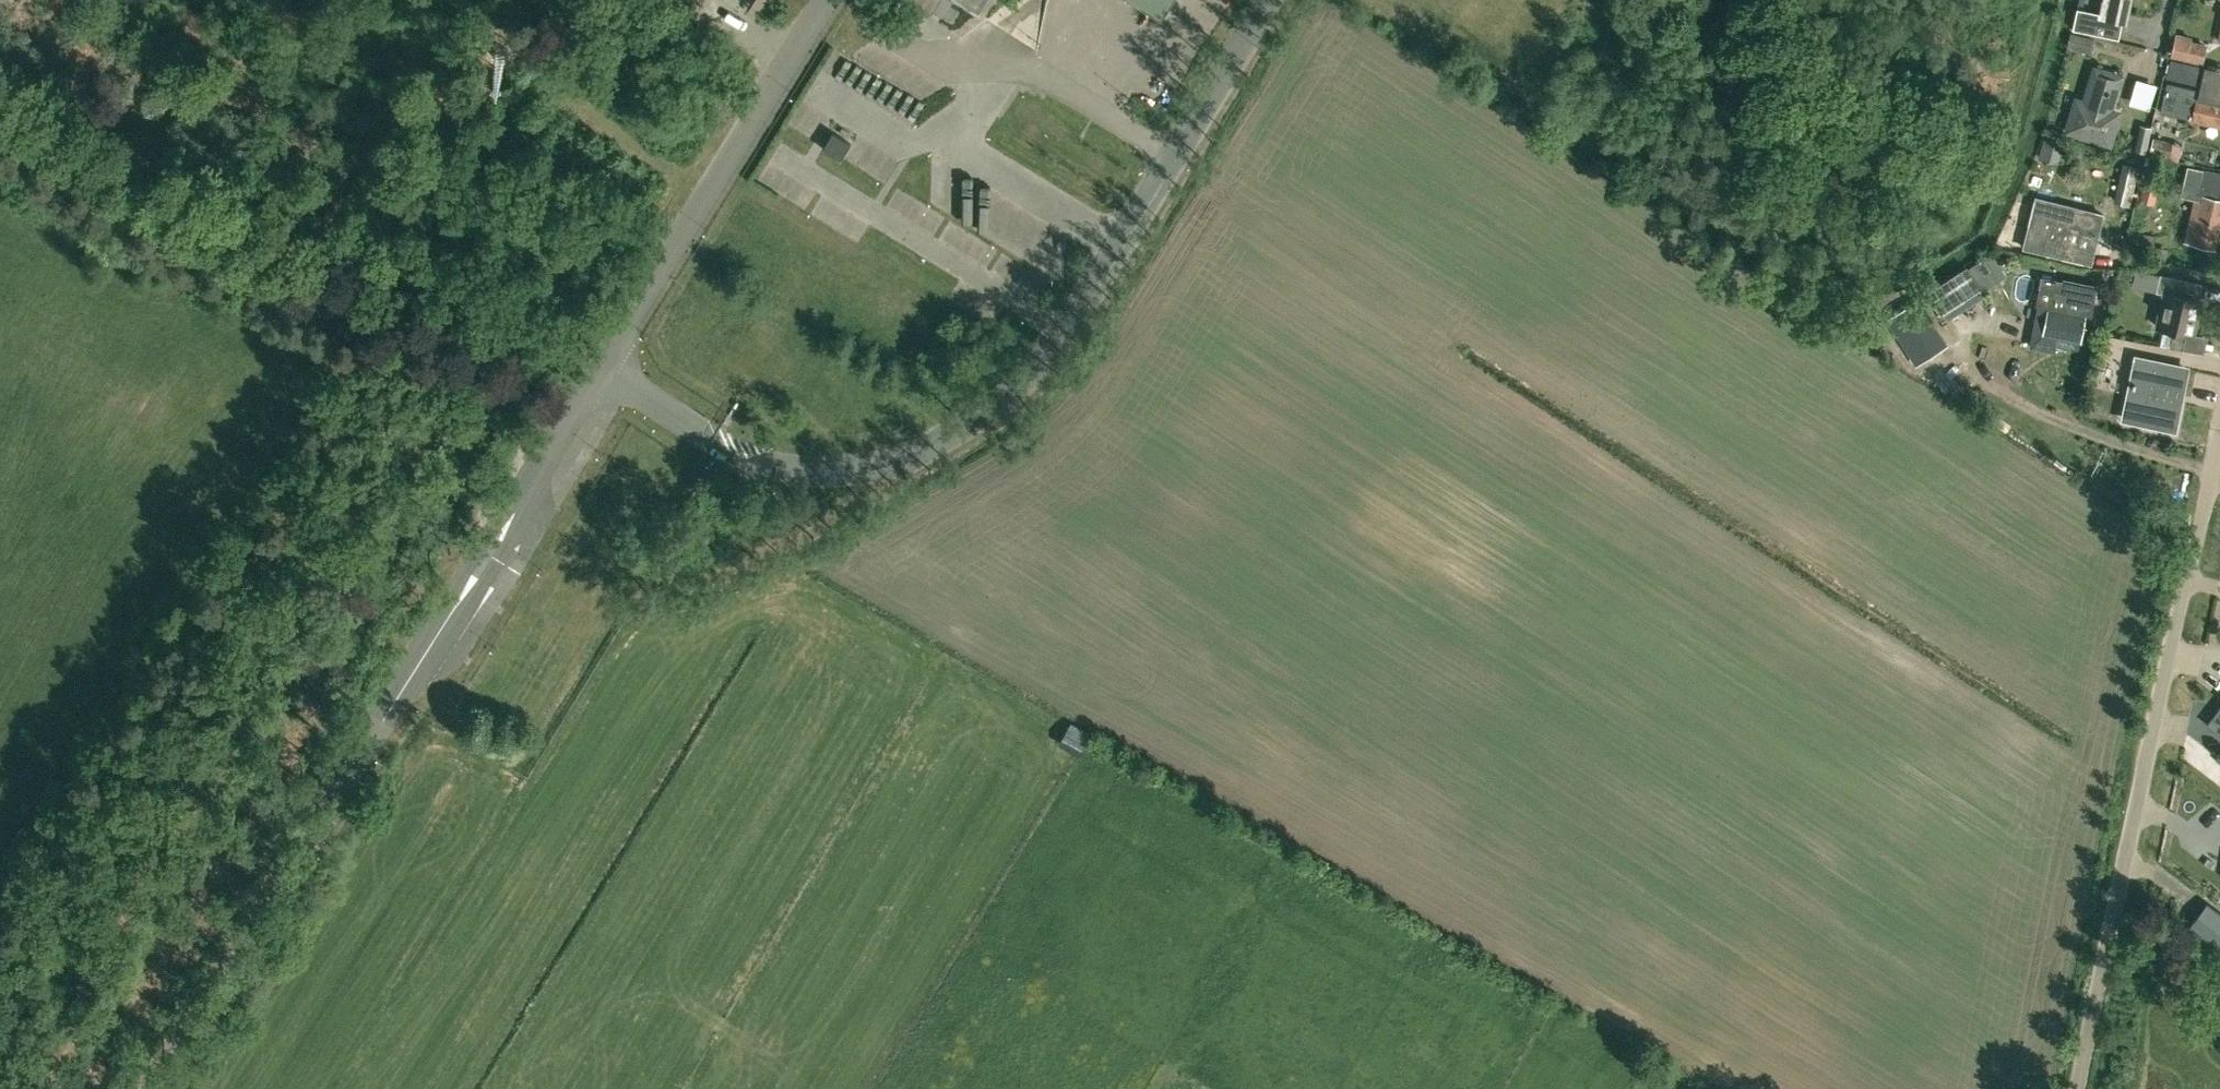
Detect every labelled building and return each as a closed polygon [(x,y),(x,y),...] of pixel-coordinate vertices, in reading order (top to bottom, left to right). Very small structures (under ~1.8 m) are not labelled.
[(746,8),(746,7),(749,2),(751,0),(733,0),(746,8)] [(979,13),(987,0),(958,0),(979,13)] [(1161,14),(1170,0),(1138,0),(1161,14)] [(2072,29),(2103,35),(2118,38),(2122,23),(2127,24),(2132,0),(2103,0),(2101,9),(2077,5),(2072,29)] [(2093,39),(2077,35),(2074,46),(2090,51),(2093,39)] [(2207,43),(2191,39),(2190,44),(2173,40),(2170,55),(2203,63),(2207,43)] [(2201,85),(2205,68),(2171,60),(2167,77),(2201,85)] [(2076,99),(2067,130),(2109,142),(2118,112),(2110,109),(2120,76),(2114,74),(2113,71),(2103,68),(2100,70),(2095,68),(2084,102),(2076,99)] [(2199,95),(2200,89),(2167,82),(2161,111),(2189,118),(2188,121),(2219,127),(2219,100),(2199,95)] [(833,132),(823,148),(841,159),(851,143),(833,132)] [(2045,132),(2042,143),(2046,143),(2042,160),(2057,164),(2064,138),(2045,132)] [(2173,141),(2152,137),(2149,153),(2170,157),(2173,141)] [(2187,165),(2181,195),(2193,198),(2183,242),(2215,249),(2219,229),(2219,172),(2187,165)] [(2092,265),(2105,213),(2035,195),(2022,248),(2092,265)] [(2130,230),(2127,248),(2152,253),(2155,235),(2130,230)] [(2168,249),(2156,246),(2153,259),(2166,261),(2168,249)] [(1943,313),(1981,289),(1966,266),(1929,289),(1943,313)] [(2162,293),(2154,326),(2185,333),(2196,335),(2204,300),(2199,299),(2203,284),(2159,274),(2155,291),(2162,293)] [(2055,345),(2079,350),(2086,315),(2092,317),(2096,298),(2059,291),(2061,279),(2040,275),(2034,304),(2048,307),(2042,336),(2056,338),(2055,345)] [(2172,333),(2169,345),(2182,348),(2185,334),(2172,331),(2172,333)] [(2137,356),(2125,414),(2171,424),(2183,366),(2137,356)] [(2188,925),(2187,926),(2193,930),(2219,950),(2219,929),(2199,913),(2189,925),(2188,925)]
